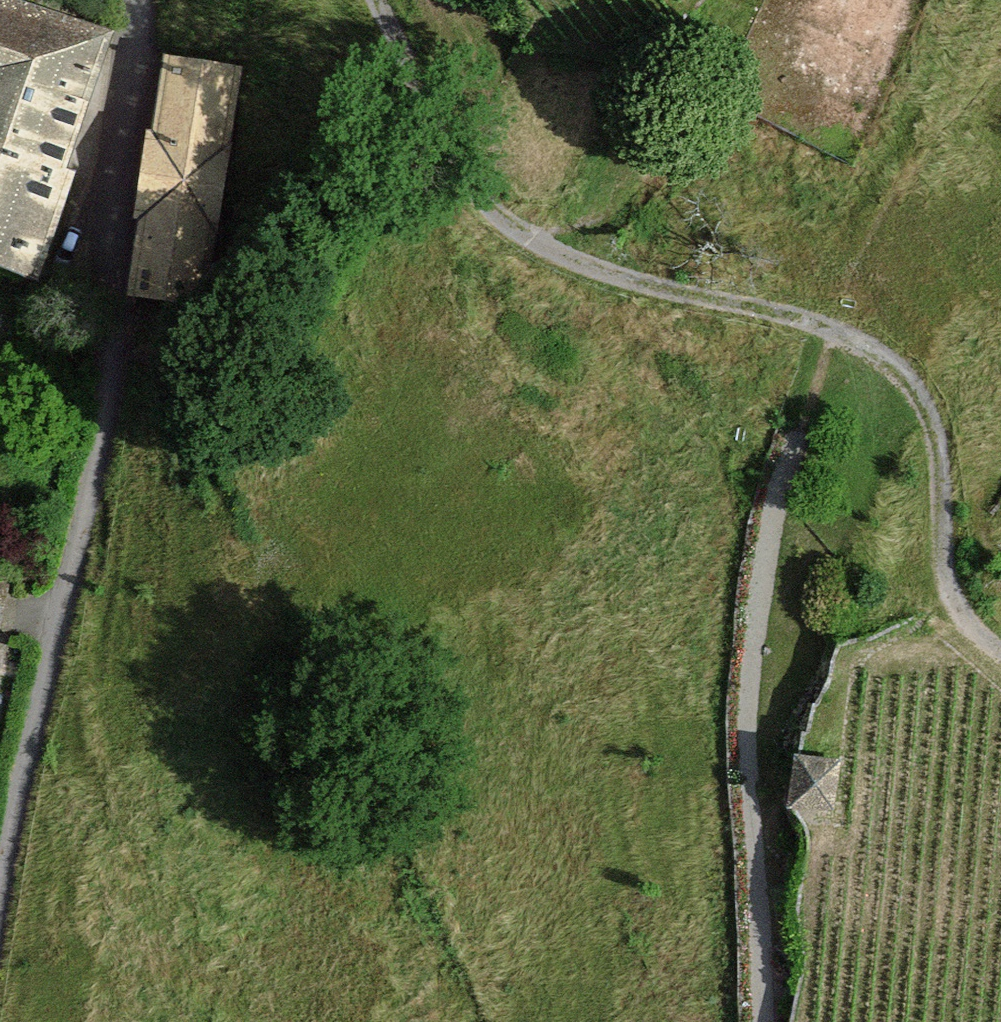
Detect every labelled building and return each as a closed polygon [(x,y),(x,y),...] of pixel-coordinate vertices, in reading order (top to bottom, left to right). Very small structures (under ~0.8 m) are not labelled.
[(30,0),(0,0),(0,251),(37,263),(115,28),(30,0)] [(247,67),(172,55),(135,293),(210,304),(247,67)] [(836,769),(796,765),(791,817),(831,821),(836,769)]
